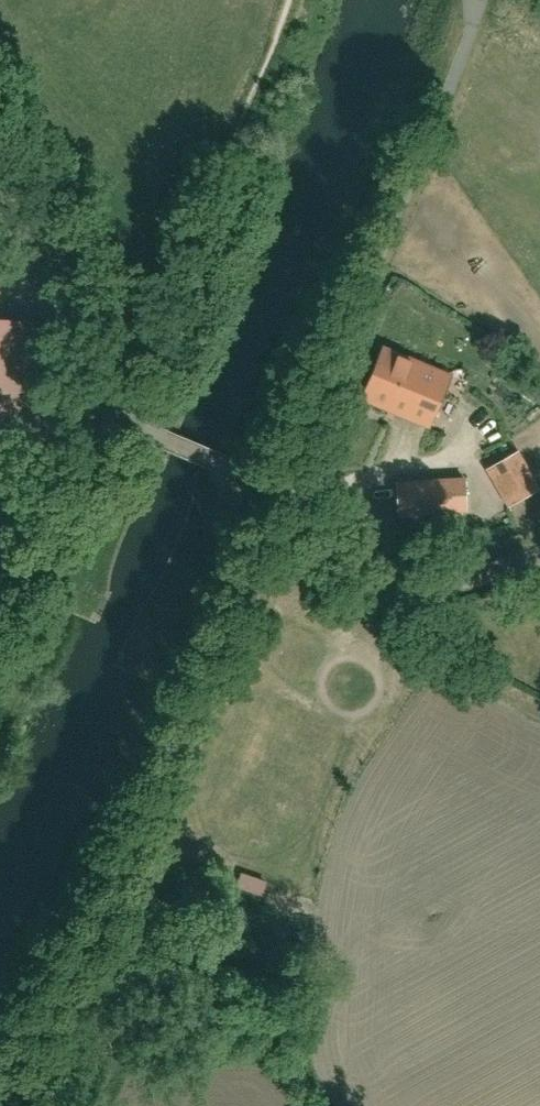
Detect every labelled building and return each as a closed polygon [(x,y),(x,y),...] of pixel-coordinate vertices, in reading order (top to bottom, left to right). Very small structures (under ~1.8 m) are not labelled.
[(58,434),(63,390),(34,387),(40,327),(0,322),(0,428),(58,434)] [(359,404),(432,434),(453,381),(381,351),(359,404)] [(473,468),(494,497),(530,471),(509,441),(473,468)] [(427,514),(428,478),(383,477),(383,513),(427,514)]
